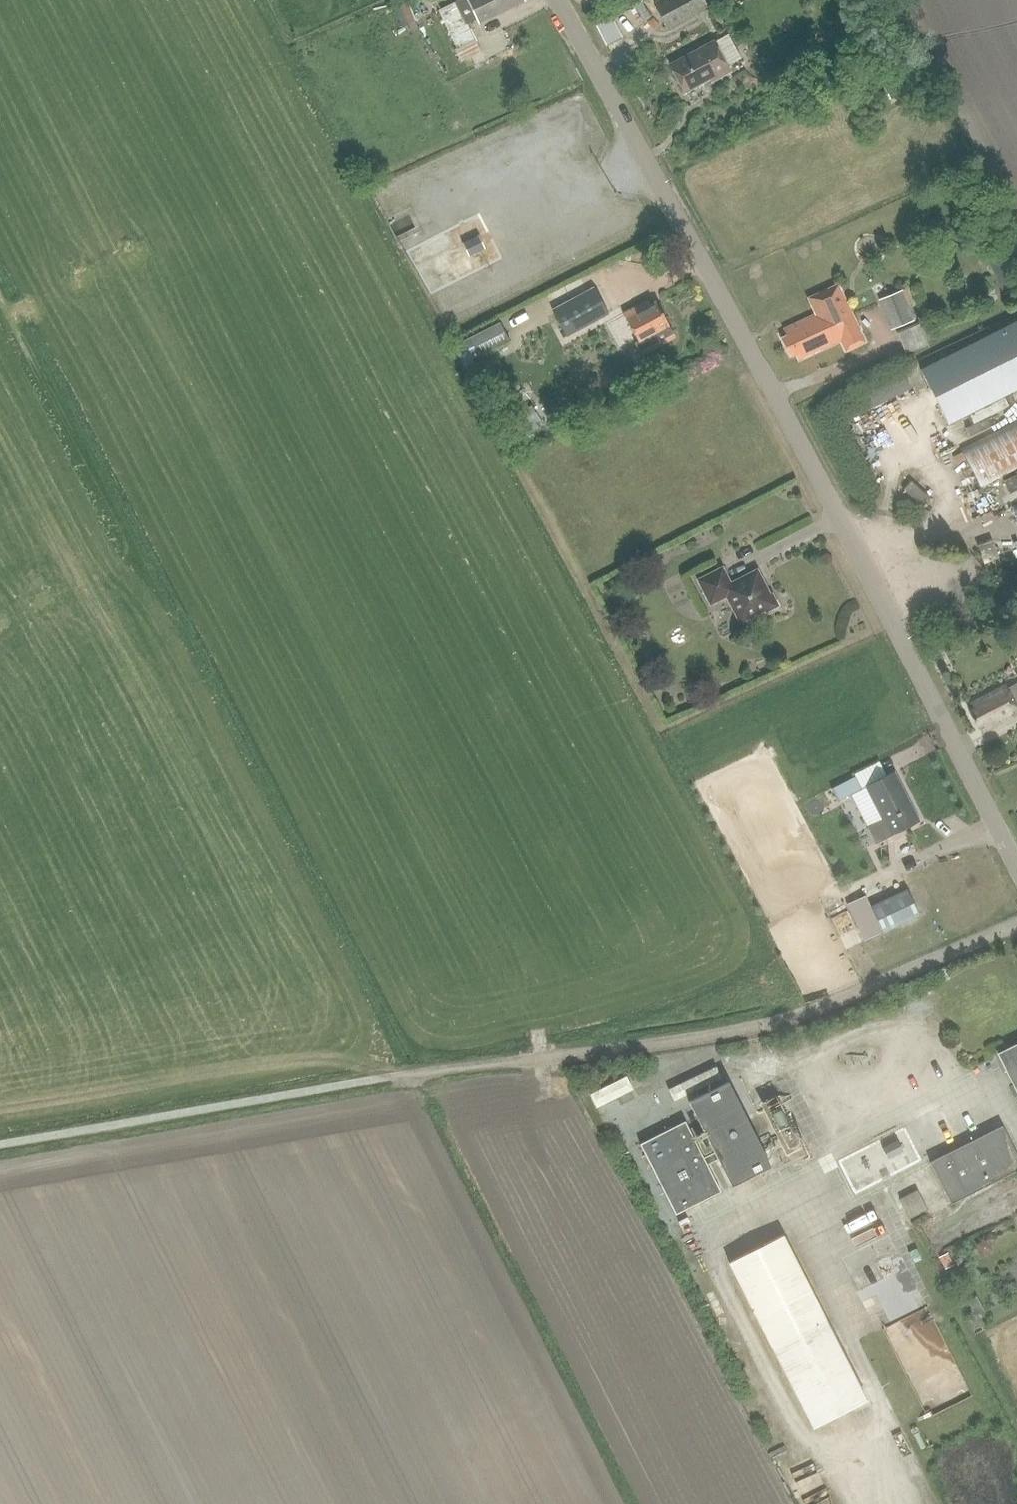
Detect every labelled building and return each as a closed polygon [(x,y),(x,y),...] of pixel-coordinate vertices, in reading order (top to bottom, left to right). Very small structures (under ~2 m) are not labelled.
[(395,8),(404,27),(432,14),(438,11),(440,10),(436,0),(411,0),(395,8)] [(458,2),(468,24),(476,20),(478,23),(526,1),(525,0),(461,0),(458,2)] [(654,4),(668,30),(709,8),(704,0),(661,0),(654,4)] [(440,10),(438,11),(461,61),(481,52),(475,39),(468,24),(458,2),(440,10)] [(609,42),(626,35),(616,14),(599,22),(609,42)] [(728,34),(714,42),(726,65),(740,58),(728,34)] [(711,81),(729,71),(726,65),(714,42),(670,65),(685,92),(710,79),(711,81)] [(478,235),(462,243),(469,256),(485,249),(478,235)] [(802,360),(841,341),(846,351),(864,342),(837,285),(808,299),(816,315),(786,330),(789,335),(784,338),(793,356),(798,353),(802,360)] [(899,290),(876,300),(889,329),(892,328),(894,333),(910,326),(908,322),(912,320),(899,290)] [(587,291),(552,309),(567,337),(602,319),(587,291)] [(670,327),(655,301),(645,307),(643,304),(623,315),(637,341),(634,343),(641,357),(674,338),(668,328),(670,327)] [(920,370),(948,425),(1016,390),(1016,321),(920,370)] [(500,322),(464,341),(473,358),(509,340),(500,322)] [(901,371),(858,393),(867,411),(910,389),(901,371)] [(531,406),(513,417),(526,437),(540,428),(536,423),(540,420),(531,406)] [(961,453),(979,488),(1016,468),(1016,424),(961,453)] [(1003,481),(1009,494),(1016,490),(1016,474),(1003,481)] [(926,496),(909,481),(902,489),(919,504),(926,496)] [(766,613),(778,607),(771,594),(770,595),(757,570),(730,584),(722,568),(697,580),(710,605),(726,596),(740,623),(765,610),(766,613)] [(1008,690),(1007,686),(973,704),(976,709),(970,712),(979,729),(985,726),(988,731),(1016,716),(1016,685),(1008,690)] [(895,772),(865,787),(882,820),(891,837),(921,822),(895,772)] [(855,777),(831,789),(837,801),(862,789),(855,777)] [(882,820),(868,827),(877,844),(891,837),(882,820)] [(909,888),(873,905),(885,930),(921,913),(909,888)] [(885,933),(873,906),(868,897),(849,906),(866,942),(885,933)] [(999,1054),(1016,1090),(1016,1045),(999,1054)] [(674,1100),(721,1077),(716,1066),(669,1089),(674,1100)] [(597,1106),(633,1089),(627,1076),(591,1094),(597,1106)] [(731,1187),(771,1167),(728,1083),(688,1103),(731,1187)] [(675,1215),(720,1192),(684,1122),(639,1145),(675,1215)] [(1016,1171),(1016,1156),(1002,1126),(930,1163),(951,1205),(1016,1171)] [(897,1140),(881,1147),(886,1158),(901,1151),(897,1140)] [(860,1147),(866,1167),(855,1171),(860,1187),(888,1179),(877,1142),(860,1147)] [(917,1190),(899,1199),(910,1219),(928,1210),(917,1190)] [(812,1429),(867,1401),(783,1236),(728,1264),(812,1429)] [(918,1248),(909,1252),(914,1263),(923,1258),(918,1248)] [(947,1253),(938,1258),(944,1270),(953,1265),(947,1253)] [(909,1294),(923,1288),(912,1265),(898,1272),(909,1294)] [(975,1297),(965,1303),(972,1316),(982,1310),(975,1297)]
